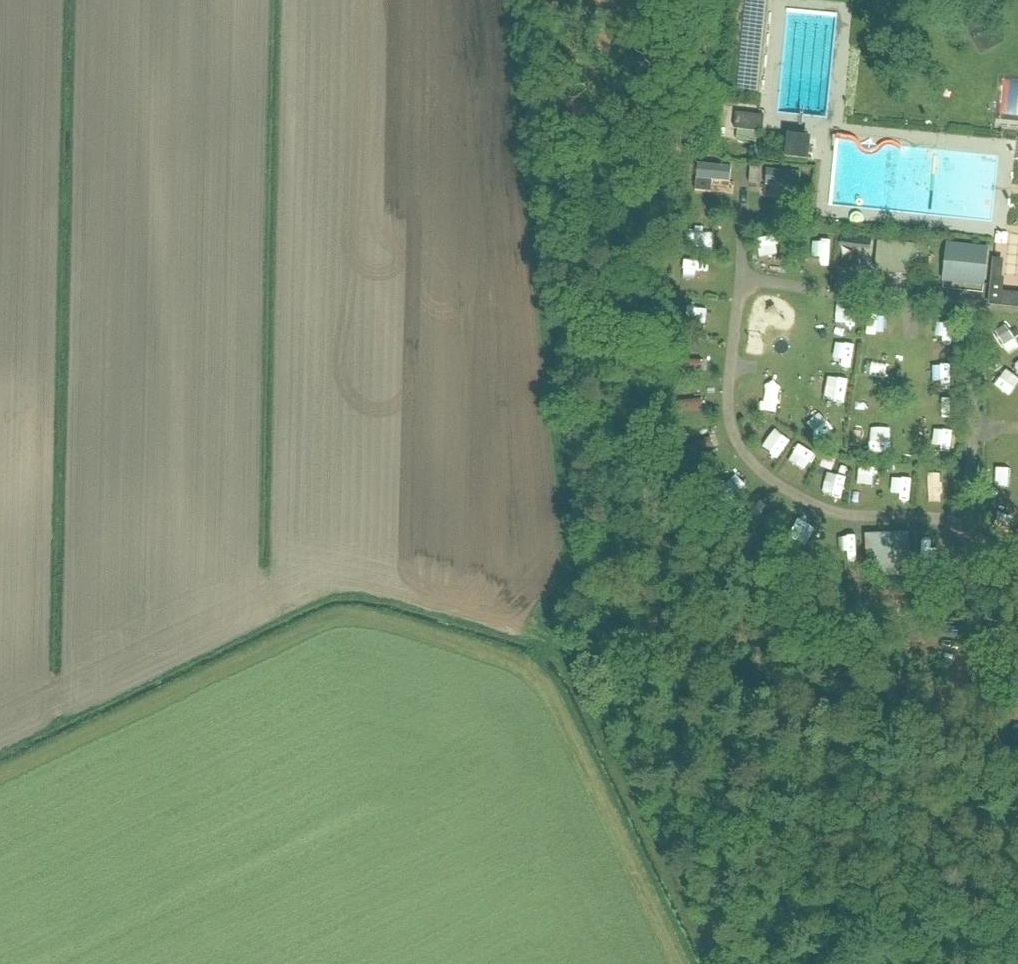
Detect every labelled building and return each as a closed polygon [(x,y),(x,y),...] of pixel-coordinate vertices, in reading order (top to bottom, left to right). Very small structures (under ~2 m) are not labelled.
[(765,117),(737,113),(735,129),(738,130),(737,140),(760,143),(761,132),(763,133),(765,117)] [(811,139),(789,137),(787,158),(809,161),(811,139)] [(737,179),(704,182),(706,194),(738,190),(737,179)] [(1008,234),(997,233),(996,244),(1007,245),(1008,234)] [(879,243),(876,273),(916,276),(919,247),(879,243)] [(954,250),(950,286),(983,290),(987,253),(954,250)] [(994,259),(990,305),(1017,307),(1017,295),(1002,293),(1003,280),(999,280),(1001,260),(994,259)] [(712,297),(714,284),(698,280),(695,294),(712,297)] [(845,382),(869,379),(866,360),(842,363),(845,382)] [(848,410),(859,414),(864,397),(852,394),(848,410)] [(776,458),(800,468),(808,451),(784,440),(776,458)] [(906,539),(865,539),(864,571),(875,571),(875,581),(894,581),(894,571),(905,571),(906,539)]
